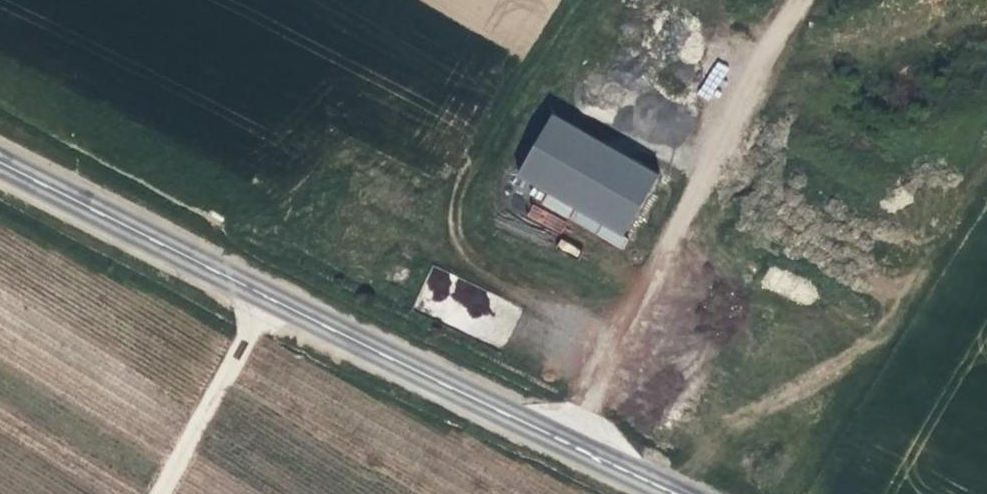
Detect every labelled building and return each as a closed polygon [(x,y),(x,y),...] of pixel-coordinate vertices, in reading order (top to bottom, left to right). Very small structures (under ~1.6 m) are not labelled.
[(712,101),(728,66),(715,60),(699,95),(712,101)] [(550,121),(516,182),(623,242),(657,182),(550,121)] [(533,204),(527,215),(547,225),(552,215),(533,204)] [(503,348),(522,306),(432,266),(413,308),(503,348)]
